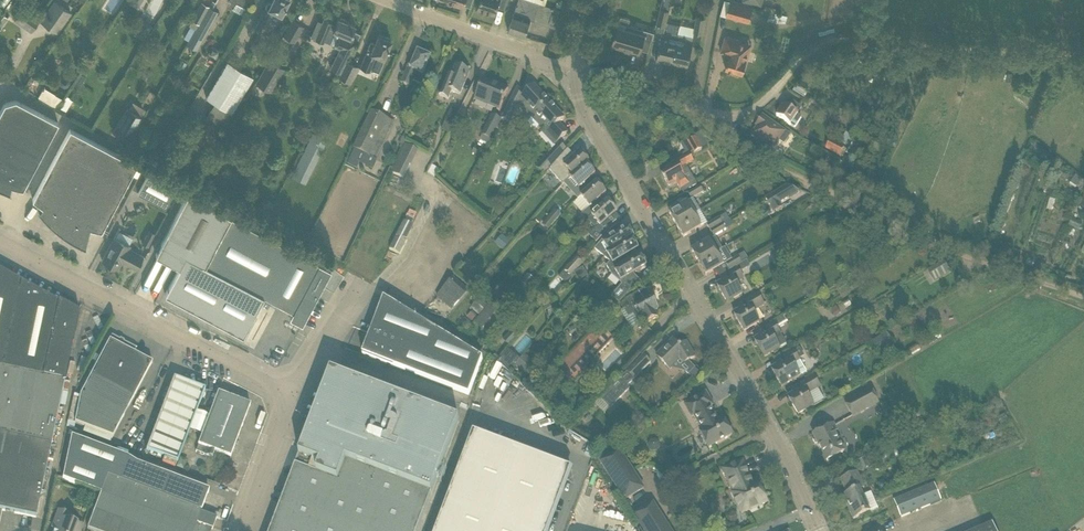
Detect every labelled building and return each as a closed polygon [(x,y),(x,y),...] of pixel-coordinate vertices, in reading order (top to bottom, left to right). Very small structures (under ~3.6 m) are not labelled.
[(23,8),(14,20),(31,31),(39,19),(36,17),(39,12),(23,0),(12,0),(11,0),(23,8)] [(218,12),(213,9),(212,8),(215,2),(212,0),(209,6),(195,29),(196,29),(195,30),(188,42),(189,42),(187,45),(196,50),(218,12)] [(284,8),(288,0),(272,0),(271,3),(268,2),(255,28),(267,34),(268,32),(270,33),(275,23),(270,21),(274,12),(281,15),(284,8)] [(477,9),(495,15),(498,6),(505,9),(508,0),(480,0),(477,9)] [(508,31),(525,36),(530,20),(554,27),(560,10),(555,8),(549,6),(545,5),(539,3),(530,0),(518,0),(511,20),(508,31)] [(653,38),(661,39),(659,45),(656,59),(672,63),(677,42),(678,34),(664,30),(669,10),(672,0),(663,0),(661,8),(657,23),(656,23),(654,32),(653,38)] [(753,6),(730,0),(726,16),(749,23),(753,6)] [(54,1),(47,12),(40,21),(57,32),(71,12),(54,1)] [(195,29),(209,6),(201,2),(191,20),(192,20),(189,26),(195,29)] [(8,18),(4,15),(0,20),(0,30),(8,18)] [(697,16),(694,32),(702,34),(705,18),(697,16)] [(323,42),(324,41),(327,33),(338,37),(336,40),(335,42),(336,42),(334,46),(334,47),(335,46),(340,49),(331,67),(330,67),(330,68),(339,72),(339,73),(340,73),(346,61),(360,33),(359,33),(353,31),(355,26),(352,24),(349,23),(345,21),(346,20),(340,18),(340,19),(337,18),(337,19),(338,19),(335,25),(331,24),(331,23),(332,23),(323,19),(323,20),(322,23),(318,21),(311,36),(316,38),(315,38),(315,39),(323,43),(324,42),(323,42)] [(143,19),(133,34),(144,40),(152,27),(151,26),(151,25),(143,19)] [(303,26),(292,20),(283,35),(295,42),(303,26)] [(642,44),(645,34),(646,29),(628,24),(628,25),(627,28),(617,25),(612,45),(630,50),(629,52),(638,55),(642,44)] [(677,42),(672,63),(684,65),(684,62),(688,63),(692,45),(693,41),(692,41),(693,37),(686,35),(678,34),(677,42)] [(366,52),(360,67),(370,71),(374,60),(381,63),(383,58),(387,51),(391,40),(390,40),(389,37),(385,36),(383,37),(378,35),(374,44),(370,42),(366,52)] [(724,41),(720,52),(722,52),(722,51),(721,51),(722,50),(730,52),(725,68),(734,71),(734,72),(739,74),(740,72),(743,73),(750,48),(740,45),(741,40),(734,38),(725,35),(724,41)] [(157,58),(163,49),(156,44),(150,53),(157,58)] [(411,59),(407,69),(401,83),(410,87),(413,81),(421,84),(425,75),(423,75),(426,67),(431,57),(418,52),(415,60),(411,59)] [(272,82),(281,67),(269,60),(255,82),(270,91),(275,84),(272,82)] [(346,61),(340,73),(338,76),(350,82),(358,67),(346,61)] [(228,63),(206,98),(214,103),(206,117),(222,127),(252,77),(228,63)] [(470,72),(456,66),(452,77),(448,75),(440,95),(449,99),(452,91),(460,94),(470,72)] [(62,78),(60,82),(60,86),(64,88),(68,87),(71,84),(70,80),(66,77),(62,78)] [(499,110),(508,88),(499,84),(498,86),(483,80),(475,100),(499,110)] [(806,93),(808,88),(797,83),(794,88),(806,93)] [(512,100),(502,120),(511,124),(518,110),(519,106),(524,111),(524,118),(529,121),(549,102),(534,86),(527,93),(522,97),(516,103),(512,100)] [(49,104),(55,94),(44,88),(38,97),(49,104)] [(57,108),(63,99),(55,94),(49,104),(57,108)] [(67,110),(73,98),(67,95),(61,108),(67,110)] [(33,109),(15,100),(4,103),(0,111),(0,138),(14,146),(33,109)] [(549,102),(529,121),(528,122),(535,130),(540,126),(545,131),(543,133),(554,145),(568,133),(559,123),(564,118),(549,102)] [(802,117),(798,114),(793,111),(784,105),(776,116),(786,122),(795,128),(802,117)] [(452,108),(444,123),(441,129),(449,133),(452,126),(459,112),(452,108)] [(33,109),(14,146),(0,171),(0,189),(5,191),(11,194),(11,193),(9,192),(11,186),(23,189),(58,123),(33,109)] [(114,130),(128,139),(142,118),(127,109),(114,130)] [(373,170),(396,124),(372,113),(348,164),(357,168),(359,163),(373,170)] [(492,140),(502,120),(499,118),(492,115),(482,135),(492,140)] [(790,135),(763,116),(756,126),(757,127),(752,135),(759,140),(757,142),(764,147),(766,145),(773,150),(780,140),(784,143),(790,135)] [(60,227),(103,146),(70,129),(32,199),(42,207),(39,211),(38,209),(37,210),(40,213),(43,217),(46,221),(50,224),(54,228),(58,231),(60,227)] [(307,182),(327,141),(312,134),(292,175),(307,182)] [(852,157),(862,140),(856,137),(847,154),(852,157)] [(14,146),(0,138),(0,171),(14,146)] [(696,138),(689,141),(695,153),(703,149),(700,144),(696,138)] [(830,140),(825,149),(840,157),(844,147),(830,140)] [(559,143),(537,168),(544,174),(566,149),(559,143)] [(137,164),(103,146),(60,227),(58,231),(63,235),(67,238),(71,241),(76,243),(80,245),(85,247),(86,246),(85,246),(89,228),(101,231),(137,164)] [(405,146),(399,159),(408,163),(414,150),(405,146)] [(473,152),(480,156),(482,151),(475,147),(473,152)] [(573,176),(587,163),(587,164),(589,161),(580,151),(575,156),(568,149),(549,169),(563,184),(570,178),(572,175),(573,176)] [(670,168),(662,173),(669,186),(676,182),(683,193),(697,185),(686,166),(693,162),(690,156),(689,155),(688,155),(678,160),(669,166),(670,168)] [(744,161),(738,165),(742,170),(748,167),(744,161)] [(570,178),(566,181),(571,188),(575,191),(580,198),(581,197),(592,187),(586,181),(595,173),(587,164),(587,163),(573,176),(572,175),(570,178)] [(821,167),(817,174),(824,178),(828,170),(821,167)] [(176,187),(148,172),(137,192),(165,206),(176,187)] [(1083,180),(1076,175),(1073,179),(1079,184),(1077,188),(1080,190),(1082,187),(1080,186),(1081,185),(1083,180)] [(597,182),(592,187),(581,197),(590,207),(581,215),(586,221),(602,206),(597,200),(606,192),(597,182)] [(691,198),(704,191),(700,185),(688,193),(691,198)] [(786,186),(765,198),(773,213),(782,208),(780,203),(799,192),(786,186)] [(263,296),(292,312),(289,317),(302,324),(331,270),(187,193),(155,254),(179,267),(164,294),(242,335),(263,296)] [(602,206),(586,221),(595,231),(591,236),(597,242),(601,237),(605,233),(612,225),(608,220),(615,213),(617,211),(608,201),(602,206)] [(687,202),(679,207),(669,213),(676,225),(694,214),(687,202)] [(554,207),(543,222),(550,228),(562,213),(554,207)] [(701,226),(694,214),(676,225),(683,237),(701,226)] [(710,230),(728,220),(725,214),(707,224),(710,230)] [(714,236),(732,226),(728,220),(710,230),(714,236)] [(405,239),(412,225),(404,221),(390,249),(401,255),(408,240),(405,239)] [(632,239),(634,238),(632,235),(634,234),(631,230),(630,231),(628,228),(616,235),(612,228),(612,229),(595,249),(595,250),(596,249),(604,256),(604,257),(607,253),(609,252),(609,253),(632,239)] [(148,246),(155,233),(149,230),(142,243),(148,246)] [(502,234),(496,243),(504,249),(511,240),(502,234)] [(114,237),(107,251),(102,261),(117,269),(121,261),(136,269),(143,256),(128,248),(130,246),(114,237)] [(634,242),(632,239),(609,253),(609,252),(607,253),(604,257),(610,262),(607,266),(612,275),(615,271),(616,270),(617,270),(630,262),(629,262),(626,256),(638,249),(636,246),(637,245),(635,241),(634,242)] [(717,252),(710,240),(692,251),(699,263),(717,252)] [(785,241),(773,248),(777,255),(789,248),(785,241)] [(897,250),(887,256),(891,263),(901,257),(897,250)] [(724,264),(717,252),(699,263),(706,275),(724,264)] [(642,259),(640,256),(629,262),(630,262),(617,270),(616,270),(615,271),(612,275),(620,282),(627,294),(641,281),(635,276),(634,274),(646,266),(644,263),(645,262),(643,259),(642,259)] [(738,256),(726,263),(730,270),(737,266),(742,263),(738,256)] [(570,263),(564,270),(572,277),(584,264),(583,263),(578,258),(572,265),(570,263)] [(946,261),(929,271),(935,281),(952,272),(946,261)] [(723,282),(717,285),(727,302),(737,297),(742,293),(736,282),(743,278),(737,266),(730,270),(719,276),(723,282)] [(2,510),(36,517),(48,460),(53,461),(55,453),(50,453),(51,444),(65,381),(72,344),(73,344),(79,314),(76,312),(58,302),(58,303),(0,271),(0,521),(2,510)] [(452,278),(436,297),(451,310),(468,291),(452,278)] [(815,284),(805,290),(810,298),(820,292),(815,284)] [(631,296),(621,304),(624,309),(635,328),(645,322),(646,323),(648,322),(658,317),(654,310),(657,308),(651,296),(650,297),(645,289),(635,294),(631,296)] [(757,292),(746,299),(736,305),(740,310),(734,314),(744,331),(753,325),(759,322),(752,310),(764,304),(757,292)] [(482,359),(393,304),(384,298),(362,355),(462,392),(469,395),(482,359)] [(479,315),(488,305),(482,300),(478,304),(476,302),(471,308),(479,315)] [(490,304),(475,323),(482,329),(497,310),(490,304)] [(830,309),(835,317),(840,314),(836,306),(830,309)] [(871,306),(863,310),(869,321),(877,316),(871,306)] [(780,348),(787,344),(774,321),(757,331),(760,337),(754,340),(765,357),(780,348)] [(568,386),(615,338),(600,324),(554,372),(568,386)] [(877,350),(892,341),(887,332),(871,341),(877,350)] [(113,437),(147,372),(152,362),(133,352),(134,349),(111,337),(90,376),(80,395),(75,423),(113,437)] [(673,339),(657,356),(670,369),(670,368),(676,363),(685,372),(687,374),(693,380),(701,373),(694,367),(688,361),(695,357),(686,342),(681,345),(680,344),(679,345),(673,339)] [(782,386),(807,372),(793,348),(774,360),(777,366),(772,369),(782,386)] [(515,364),(505,355),(499,361),(510,370),(515,364)] [(635,379),(651,362),(643,355),(627,371),(635,379)] [(535,364),(529,359),(521,369),(527,374),(535,364)] [(431,493),(459,422),(331,373),(299,456),(321,464),(317,474),(295,465),(271,530),(417,530),(431,493)] [(813,405),(807,394),(817,388),(819,383),(814,375),(790,388),(794,394),(788,397),(798,414),(808,409),(813,405)] [(174,378),(160,414),(191,426),(205,390),(174,378)] [(610,407),(629,389),(619,379),(601,398),(610,407)] [(853,416),(878,402),(871,389),(846,402),(853,416)] [(218,392),(198,445),(196,451),(212,457),(214,451),(230,457),(250,405),(218,392)] [(706,393),(696,398),(685,405),(692,417),(694,416),(702,431),(704,430),(713,446),(723,440),(733,435),(723,418),(718,421),(711,407),(713,405),(706,393)] [(177,463),(191,426),(160,414),(146,451),(177,463)] [(844,451),(834,432),(837,430),(833,424),(813,434),(815,438),(813,440),(815,444),(818,442),(825,456),(831,453),(833,457),(844,451)] [(571,469),(473,432),(436,530),(548,530),(571,469)] [(198,487),(136,464),(127,458),(72,437),(63,480),(101,494),(87,529),(92,530),(211,530),(211,529),(212,529),(217,518),(201,512),(209,491),(198,487)] [(644,489),(620,451),(602,463),(626,501),(644,489)] [(743,461),(733,465),(723,469),(736,498),(740,497),(747,511),(757,507),(767,502),(758,483),(754,485),(743,461)] [(857,472),(851,475),(841,479),(847,494),(843,496),(853,519),(863,515),(879,508),(872,492),(863,496),(860,489),(864,487),(857,472)] [(935,484),(894,501),(901,517),(942,501),(935,484)] [(654,504),(635,516),(645,530),(671,530),(654,504)] [(69,522),(71,515),(59,510),(56,517),(52,528),(55,529),(54,530),(81,530),(82,527),(69,522)] [(995,522),(971,530),(998,530),(995,522)]
